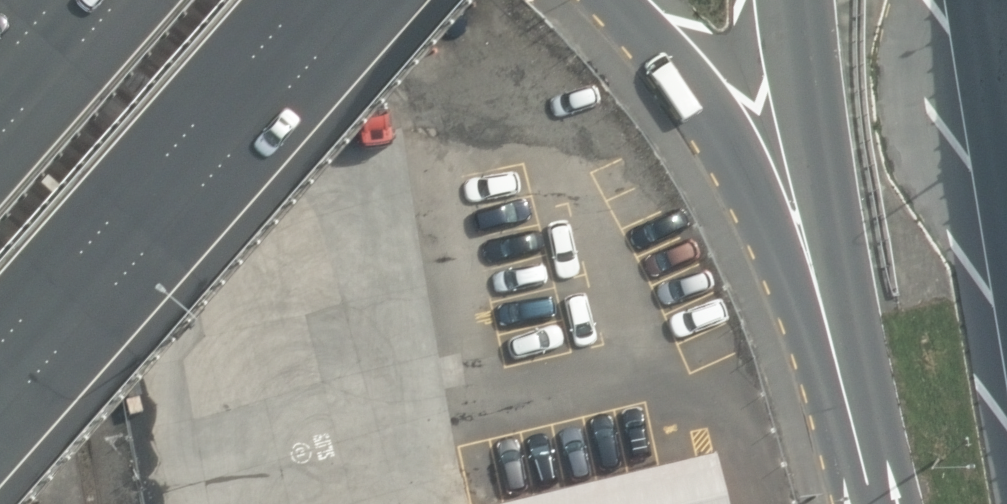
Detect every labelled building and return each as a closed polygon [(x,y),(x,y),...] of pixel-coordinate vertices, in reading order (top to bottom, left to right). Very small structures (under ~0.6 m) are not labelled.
[(719,451),(505,503),(732,503),(719,451)]
